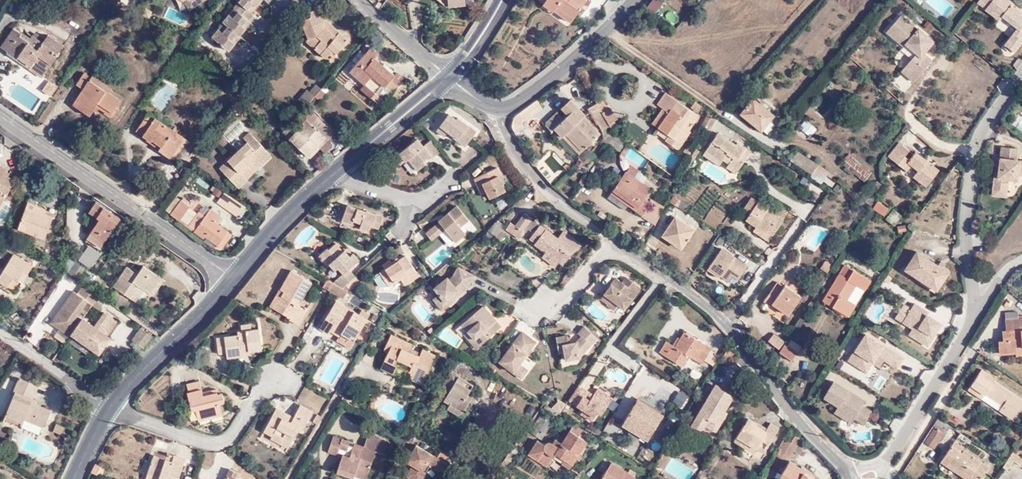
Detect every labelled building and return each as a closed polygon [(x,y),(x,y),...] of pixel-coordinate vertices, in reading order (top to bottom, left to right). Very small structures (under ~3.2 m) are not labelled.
[(202,0),(186,0),(191,8),(202,0)] [(235,9),(240,13),(250,22),(256,15),(251,11),(255,6),(257,8),(265,0),(242,0),(240,2),(235,9)] [(588,1),(588,0),(542,0),(548,4),(547,5),(573,23),(588,1)] [(647,9),(653,15),(663,2),(661,0),(654,0),(647,9)] [(977,4),(1000,22),(1002,18),(1018,30),(1005,46),(1014,53),(1021,43),(1021,15),(1012,7),(1013,5),(1007,0),(981,0),(977,4)] [(330,31),(326,20),(322,7),(313,11),(313,12),(315,16),(309,19),(305,20),(311,39),(314,35),(321,41),(315,48),(328,58),(334,51),(338,55),(350,40),(342,33),(338,37),(330,31)] [(235,9),(231,15),(235,19),(240,13),(235,9)] [(231,15),(224,23),(229,27),(239,36),(240,38),(247,30),(245,28),(250,22),(240,13),(235,19),(231,15)] [(914,31),(897,18),(883,34),(900,48),(902,46),(914,56),(899,73),(912,85),(929,63),(921,55),(931,44),(915,30),(914,31)] [(342,33),(326,20),(330,31),(338,37),(342,33)] [(32,58),(44,67),(63,39),(50,29),(45,35),(28,24),(24,30),(13,22),(1,39),(8,44),(6,47),(28,63),(32,58)] [(229,27),(224,23),(219,30),(223,34),(229,27)] [(223,34),(219,30),(213,38),(229,52),(237,44),(234,42),(239,36),(229,27),(223,34)] [(309,42),(315,48),(321,41),(314,35),(311,39),(309,42)] [(365,86),(375,95),(383,87),(390,95),(403,81),(397,75),(394,77),(376,60),(379,56),(371,49),(350,73),(365,86)] [(41,71),(44,67),(32,58),(28,63),(41,71)] [(88,77),(90,75),(83,69),(75,80),(82,86),(72,102),(87,113),(97,101),(111,110),(119,99),(108,91),(88,77)] [(91,73),(90,75),(88,77),(108,91),(111,86),(91,73)] [(905,91),(911,84),(901,76),(895,83),(905,91)] [(300,98),(308,105),(308,104),(316,95),(323,88),(318,83),(311,91),(308,88),(300,98)] [(371,100),(375,95),(365,86),(361,90),(371,100)] [(328,93),(323,88),(316,95),(321,100),(328,93)] [(321,100),(316,95),(308,104),(313,109),(321,100)] [(667,114),(657,129),(670,138),(667,143),(677,150),(687,136),(685,135),(697,117),(663,95),(655,106),(659,109),(667,114)] [(762,132),(775,116),(754,99),(741,114),(762,132)] [(556,131),(564,139),(580,156),(601,135),(585,119),(587,117),(571,101),(561,111),(568,118),(572,121),(568,125),(565,122),(557,115),(547,123),(546,128),(546,132),(550,136),(556,131)] [(542,106),(538,102),(530,108),(535,116),(537,114),(540,116),(543,112),(540,108),(542,106)] [(293,118),(301,108),(296,103),(287,113),(293,118)] [(697,114),(701,107),(695,103),(691,109),(697,114)] [(590,108),(601,131),(609,127),(602,114),(597,104),(590,108)] [(602,114),(609,127),(617,122),(611,109),(602,114)] [(650,123),(657,129),(667,114),(659,109),(650,123)] [(513,130),(516,137),(525,134),(524,124),(526,121),(526,120),(530,117),(526,110),(514,119),(513,130)] [(712,118),(714,114),(708,110),(701,127),(705,130),(708,124),(712,118)] [(460,134),(469,141),(477,130),(459,115),(457,118),(450,111),(436,128),(444,134),(449,128),(459,136),(460,134)] [(166,159),(177,145),(166,136),(170,131),(146,113),(133,131),(147,143),(150,140),(159,147),(156,151),(166,159)] [(307,118),(298,127),(318,146),(325,138),(327,139),(335,131),(319,114),(311,122),(307,118)] [(810,137),(817,130),(806,120),(799,128),(810,137)] [(298,127),(292,122),(283,131),(288,137),(298,127)] [(308,157),(318,147),(318,146),(298,127),(288,137),(308,157)] [(601,131),(609,145),(615,137),(609,127),(601,131)] [(166,136),(177,145),(182,139),(170,131),(166,136)] [(249,143),(256,136),(250,131),(244,137),(247,140),(249,143)] [(318,147),(326,153),(333,146),(330,143),(338,134),(335,131),(327,139),(325,138),(318,146),(318,147)] [(559,144),(564,139),(556,131),(550,136),(559,144)] [(729,166),(738,172),(752,151),(737,142),(735,144),(717,133),(704,152),(720,163),(722,161),(729,166)] [(466,145),(469,141),(460,134),(459,136),(457,138),(466,145)] [(441,149),(431,137),(424,144),(417,135),(399,150),(406,158),(408,157),(417,168),(426,161),(424,158),(430,154),(432,156),(441,149)] [(252,159),(258,164),(270,153),(256,136),(249,143),(247,140),(219,167),(238,187),(247,179),(240,171),(247,164),(252,159)] [(615,137),(609,145),(619,153),(626,145),(615,137)] [(474,142),(458,156),(469,168),(485,153),(474,142)] [(915,177),(928,187),(942,169),(934,164),(933,166),(928,162),(930,160),(918,151),(911,159),(907,156),(911,150),(901,142),(890,156),(909,171),(913,166),(920,171),(915,177)] [(683,154),(690,160),(693,154),(685,149),(683,154)] [(1003,159),(1002,170),(998,169),(994,193),(1009,194),(1010,180),(1020,181),(1020,177),(1021,173),(1021,163),(1020,163),(1021,151),(1004,149),(1003,159)] [(821,185),(830,172),(797,151),(790,161),(811,175),(810,177),(821,185)] [(720,163),(704,152),(702,154),(718,166),(720,163)] [(865,181),(872,173),(850,154),(843,163),(865,181)] [(253,169),(258,164),(252,159),(247,164),(253,169)] [(13,180),(3,173),(7,168),(0,163),(0,200),(13,180)] [(474,176),(478,183),(483,181),(487,190),(490,196),(505,188),(502,181),(497,172),(501,171),(497,164),(474,176)] [(386,174),(380,166),(373,171),(380,180),(386,174)] [(736,175),(738,172),(729,166),(727,169),(736,175)] [(626,208),(641,219),(650,207),(642,201),(648,192),(623,175),(609,196),(626,208)] [(483,181),(478,183),(482,193),(487,190),(483,181)] [(216,188),(209,200),(241,221),(248,209),(216,188)] [(170,204),(174,207),(181,198),(176,195),(170,204)] [(691,209),(672,195),(669,201),(687,214),(691,209)] [(606,199),(623,212),(626,208),(609,196),(606,199)] [(757,228),(772,238),(790,213),(780,206),(775,212),(753,197),(740,216),(757,228)] [(205,236),(222,248),(232,234),(218,223),(223,217),(211,208),(204,217),(189,206),(190,205),(181,198),(174,207),(170,214),(203,238),(205,236)] [(29,200),(27,205),(42,211),(44,206),(29,200)] [(340,218),(346,204),(336,201),(328,213),(340,218)] [(98,248),(120,218),(98,202),(90,212),(101,220),(87,241),(98,248)] [(0,213),(0,218),(6,221),(14,207),(5,203),(0,213)] [(346,203),(346,204),(340,218),(350,222),(352,217),(360,220),(358,225),(358,226),(367,230),(370,223),(377,227),(382,215),(365,208),(364,209),(346,203)] [(885,217),(889,210),(879,203),(875,209),(885,217)] [(42,211),(27,205),(18,227),(46,237),(53,215),(42,211)] [(461,225),(469,219),(457,205),(438,220),(439,222),(426,233),(431,239),(445,228),(456,241),(466,233),(461,225)] [(641,219),(655,229),(661,215),(650,207),(641,219)] [(918,209),(909,219),(915,224),(922,214),(918,209)] [(531,230),(537,221),(525,210),(512,226),(519,232),(526,225),(531,230)] [(504,223),(499,218),(488,229),(508,244),(510,241),(504,235),(508,232),(502,226),(504,223)] [(691,239),(695,233),(677,220),(665,237),(670,240),(670,243),(681,251),(685,245),(690,244),(691,239)] [(555,253),(560,258),(564,261),(577,245),(579,247),(584,241),(566,227),(559,236),(547,226),(546,227),(541,223),(532,236),(536,240),(535,241),(547,250),(554,255),(555,253)] [(146,245),(151,238),(137,227),(132,235),(146,245)] [(769,242),(772,238),(757,228),(754,232),(769,242)] [(339,266),(344,271),(350,266),(361,256),(355,250),(353,252),(350,254),(343,247),(342,249),(335,241),(328,247),(326,246),(318,254),(328,265),(331,263),(336,268),(339,266)] [(87,242),(76,257),(90,267),(101,252),(87,242)] [(346,244),(343,247),(350,254),(353,252),(346,244)] [(745,254),(749,257),(753,252),(749,249),(745,254)] [(555,264),(560,258),(555,253),(554,255),(547,250),(543,254),(555,264)] [(21,281),(15,277),(22,266),(29,270),(33,264),(13,251),(3,267),(0,265),(0,286),(13,294),(21,281)] [(723,251),(709,269),(716,275),(727,285),(732,279),(737,282),(746,270),(723,251)] [(87,266),(69,253),(68,269),(79,277),(87,266)] [(941,289),(951,272),(919,253),(908,271),(941,289)] [(420,276),(407,255),(393,263),(390,259),(383,264),(385,268),(380,272),(389,286),(401,279),(406,285),(420,276)] [(824,261),(820,270),(827,274),(831,265),(824,261)] [(151,293),(163,277),(145,264),(140,270),(137,273),(133,270),(128,266),(113,285),(132,299),(141,286),(145,289),(151,293)] [(15,277),(21,281),(29,270),(22,266),(15,277)] [(344,271),(336,280),(342,283),(344,285),(356,274),(350,266),(344,271)] [(476,274),(459,266),(455,275),(449,279),(447,276),(435,286),(440,293),(435,297),(443,308),(454,299),(453,298),(451,295),(458,288),(460,292),(469,285),(476,274)] [(571,279),(577,271),(573,267),(567,275),(571,279)] [(873,283),(848,267),(825,303),(850,318),(858,306),(850,301),(858,287),(867,293),(873,283)] [(285,289),(276,304),(290,312),(288,316),(299,322),(307,308),(299,303),(312,280),(292,269),(280,287),(285,289)] [(716,275),(709,269),(705,274),(713,280),(716,275)] [(334,279),(326,274),(321,283),(329,288),(334,279)] [(344,285),(348,286),(351,289),(360,280),(356,274),(344,285)] [(568,284),(571,279),(567,275),(563,280),(568,284)] [(615,298),(622,304),(626,307),(643,288),(628,275),(624,280),(619,276),(603,296),(611,303),(615,298)] [(166,280),(163,277),(151,293),(154,296),(166,280)] [(334,279),(329,288),(337,292),(342,283),(336,280),(334,279)] [(790,312),(802,295),(779,280),(765,300),(772,304),(774,301),(790,312)] [(87,299),(94,289),(85,282),(78,292),(73,289),(51,320),(65,330),(78,312),(87,299)] [(342,283),(337,292),(343,296),(348,286),(344,285),(342,283)] [(136,302),(145,289),(141,286),(132,299),(136,302)] [(272,301),(276,304),(285,289),(280,287),(272,301)] [(850,301),(858,306),(867,293),(858,287),(850,301)] [(451,295),(453,298),(460,292),(458,288),(451,295)] [(99,293),(94,289),(87,299),(92,303),(99,293)] [(125,307),(129,302),(118,293),(114,298),(125,307)] [(617,310),(622,304),(615,298),(611,303),(610,303),(617,310)] [(331,325),(354,339),(369,312),(361,307),(358,313),(336,300),(319,326),(327,332),(331,325)] [(931,337),(940,324),(928,316),(930,313),(915,303),(911,310),(905,305),(896,318),(913,330),(909,335),(928,348),(934,339),(931,337)] [(465,331),(472,340),(476,337),(480,343),(503,325),(486,304),(464,322),(469,328),(465,331)] [(78,312),(65,330),(69,334),(71,331),(99,352),(111,336),(107,333),(118,319),(105,310),(94,324),(78,312)] [(1021,348),(1021,318),(1018,318),(1018,311),(1004,313),(1006,330),(1008,339),(1002,340),(998,341),(1000,354),(1019,353),(1019,348),(1021,348)] [(243,347),(263,344),(260,326),(253,327),(253,321),(252,322),(251,320),(242,322),(243,326),(239,327),(239,330),(217,334),(219,349),(226,348),(227,355),(244,352),(243,347)] [(581,356),(598,335),(585,324),(578,330),(582,333),(576,339),(570,341),(569,333),(558,335),(561,350),(567,350),(568,359),(581,356)] [(943,326),(940,324),(931,337),(934,339),(943,326)] [(146,346),(155,334),(142,325),(133,338),(146,346)] [(350,345),(354,339),(331,325),(327,332),(350,345)] [(537,341),(523,330),(501,361),(522,377),(528,369),(521,363),(537,341)] [(774,332),(768,339),(779,348),(785,340),(774,332)] [(408,351),(410,347),(412,343),(391,333),(383,349),(388,351),(380,367),(393,373),(395,368),(397,364),(411,371),(409,375),(408,377),(422,384),(437,356),(423,349),(421,352),(418,356),(408,351)] [(678,352),(674,349),(671,346),(664,356),(686,371),(694,362),(707,371),(718,356),(685,334),(680,341),(685,344),(678,352)] [(847,362),(863,372),(870,362),(871,364),(873,362),(879,366),(883,361),(896,370),(902,360),(865,335),(847,362)] [(680,341),(674,349),(678,352),(685,344),(680,341)] [(793,363),(800,354),(787,346),(781,355),(793,363)] [(421,352),(410,347),(408,351),(418,356),(421,352)] [(731,360),(737,351),(731,347),(725,356),(731,360)] [(870,362),(863,372),(865,373),(871,364),(870,362)] [(397,364),(395,368),(409,375),(411,371),(397,364)] [(979,368),(967,386),(981,395),(985,390),(1003,402),(1000,407),(1012,415),(1021,400),(1021,395),(979,368)] [(459,374),(451,369),(442,383),(450,389),(444,398),(451,403),(450,404),(463,412),(469,403),(464,400),(467,395),(474,385),(458,376),(459,374)] [(7,413),(25,422),(26,420),(43,427),(49,411),(36,405),(32,404),(35,398),(40,386),(20,377),(13,392),(16,393),(7,413)] [(198,417),(223,412),(221,400),(225,400),(222,389),(217,389),(217,386),(202,388),(201,378),(187,380),(191,407),(197,406),(198,417)] [(594,391),(580,382),(570,396),(584,406),(595,414),(599,408),(610,392),(599,385),(594,391)] [(864,402),(832,383),(822,399),(837,408),(833,414),(850,425),(853,420),(863,426),(870,413),(861,407),(864,402)] [(700,435),(705,427),(710,419),(720,425),(733,405),(730,403),(733,397),(714,386),(690,429),(700,435)] [(614,395),(610,392),(599,408),(602,411),(614,395)] [(472,398),(467,395),(464,400),(469,403),(472,398)] [(642,424),(649,428),(659,413),(636,398),(622,417),(639,428),(642,424)] [(281,412),(284,406),(276,401),(262,422),(270,427),(269,430),(277,435),(280,430),(289,435),(296,424),(300,426),(311,407),(299,401),(293,410),(290,416),(281,412)] [(463,412),(450,404),(446,409),(460,417),(463,412)] [(293,410),(284,406),(281,412),(290,416),(293,410)] [(595,414),(584,406),(581,410),(593,418),(595,414)] [(317,422),(321,414),(317,412),(312,419),(317,422)] [(24,426),(25,422),(7,413),(5,417),(24,426)] [(644,437),(649,428),(642,424),(639,428),(622,417),(619,422),(644,437)] [(952,428),(937,418),(931,427),(934,429),(925,442),(934,448),(939,442),(940,443),(952,428)] [(710,419),(705,427),(715,433),(720,425),(710,419)] [(586,440),(591,432),(574,421),(568,429),(586,440)] [(749,446),(757,451),(764,456),(780,431),(771,426),(766,434),(749,422),(734,443),(745,452),(749,446)] [(53,431),(63,435),(65,428),(56,424),(53,431)] [(569,464),(586,440),(568,429),(567,428),(559,439),(553,435),(550,440),(544,439),(540,443),(535,440),(524,453),(543,467),(549,458),(553,453),(569,464)] [(802,435),(796,431),(779,456),(785,460),(788,456),(789,457),(796,446),(795,445),(802,435)] [(341,443),(344,435),(334,432),(330,447),(339,450),(341,443)] [(358,465),(371,468),(377,448),(386,450),(389,438),(368,432),(365,441),(357,439),(354,447),(358,448),(356,455),(352,454),(343,451),(338,466),(356,472),(358,465)] [(354,447),(357,439),(344,435),(341,443),(354,447)] [(444,458),(417,441),(406,457),(412,461),(406,472),(416,478),(418,478),(430,462),(438,467),(444,458)] [(989,468),(974,458),(972,460),(961,453),(964,448),(955,441),(948,451),(955,456),(948,466),(967,478),(982,478),(989,468)] [(516,449),(512,444),(498,465),(503,470),(510,461),(508,460),(516,449)] [(753,457),(757,451),(749,446),(745,452),(753,457)] [(664,466),(671,454),(665,450),(658,462),(664,466)] [(157,478),(178,478),(186,455),(174,451),(172,457),(166,454),(155,451),(147,473),(158,476),(157,478)] [(955,456),(948,451),(941,462),(948,466),(955,456)] [(565,469),(569,464),(553,453),(549,458),(565,469)] [(448,461),(444,458),(438,467),(442,469),(448,461)] [(1008,458),(1005,463),(1001,468),(1007,472),(1013,463),(1008,458)] [(818,478),(819,475),(810,470),(811,467),(805,463),(803,466),(792,460),(780,478),(783,478),(820,478),(818,478)] [(102,472),(105,466),(98,462),(94,468),(102,472)] [(636,478),(613,463),(601,478),(635,478),(636,478)] [(369,475),(371,468),(358,465),(356,472),(369,475)] [(246,478),(237,475),(239,470),(230,466),(225,478),(246,478)]
